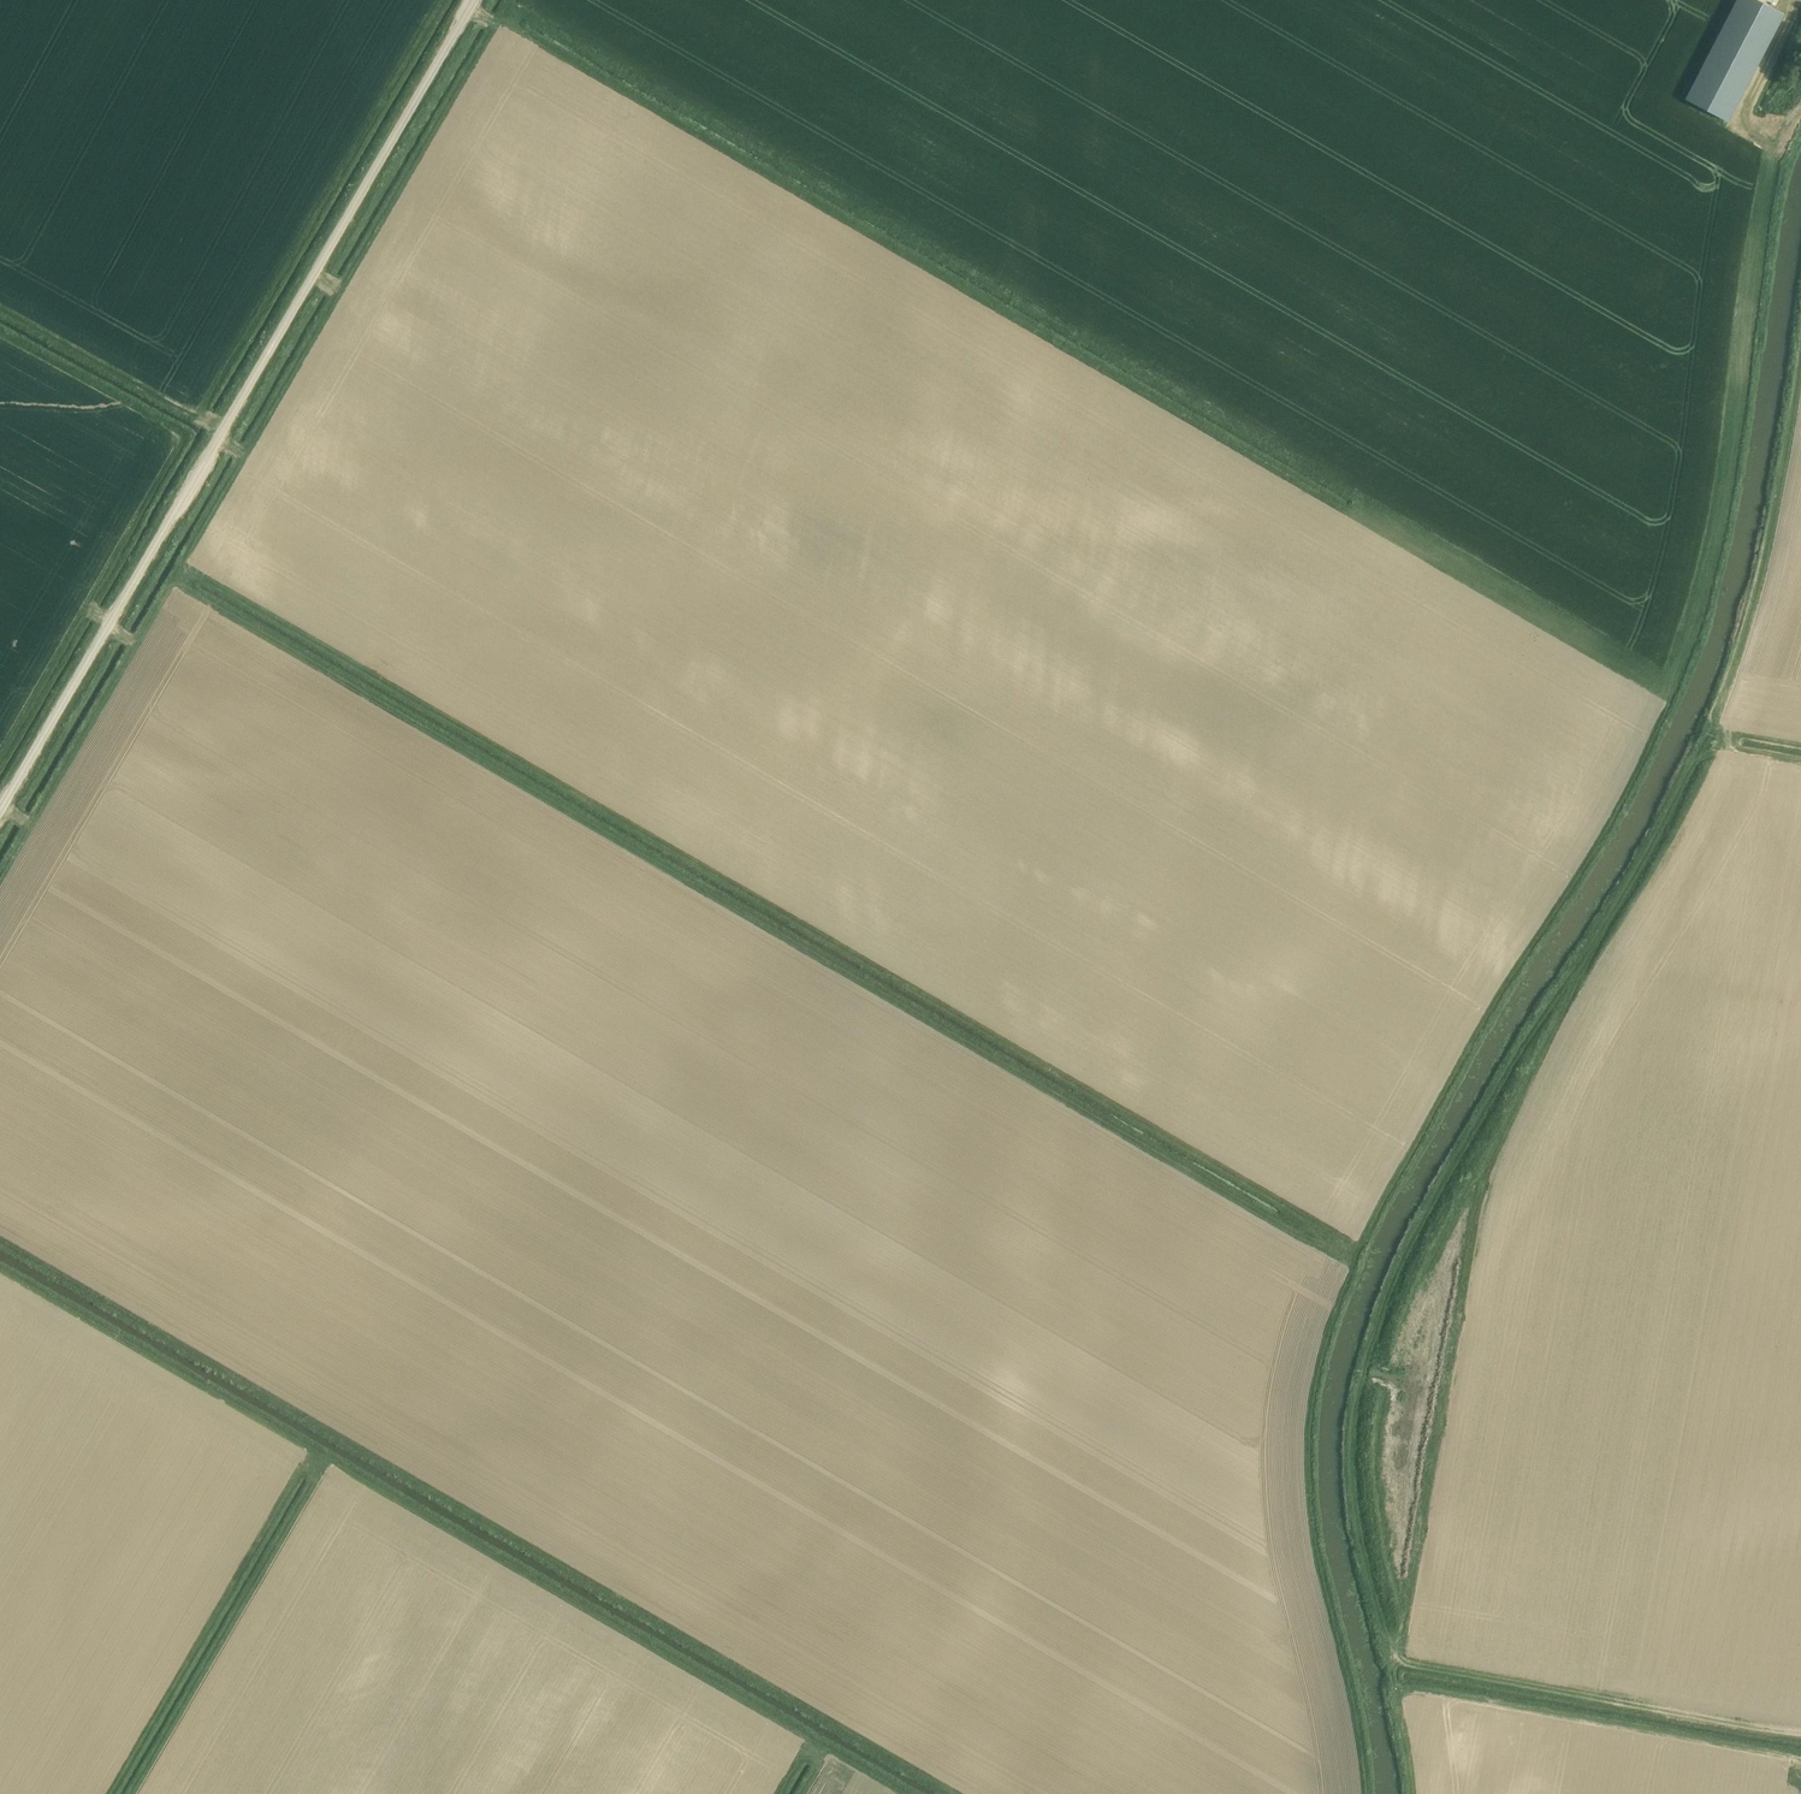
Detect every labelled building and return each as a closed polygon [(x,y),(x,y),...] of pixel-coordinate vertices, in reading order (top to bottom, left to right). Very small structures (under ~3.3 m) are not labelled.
[(1736,3),(1685,100),(1728,122),(1784,14),(1757,0),(1737,0),(1736,3)]
